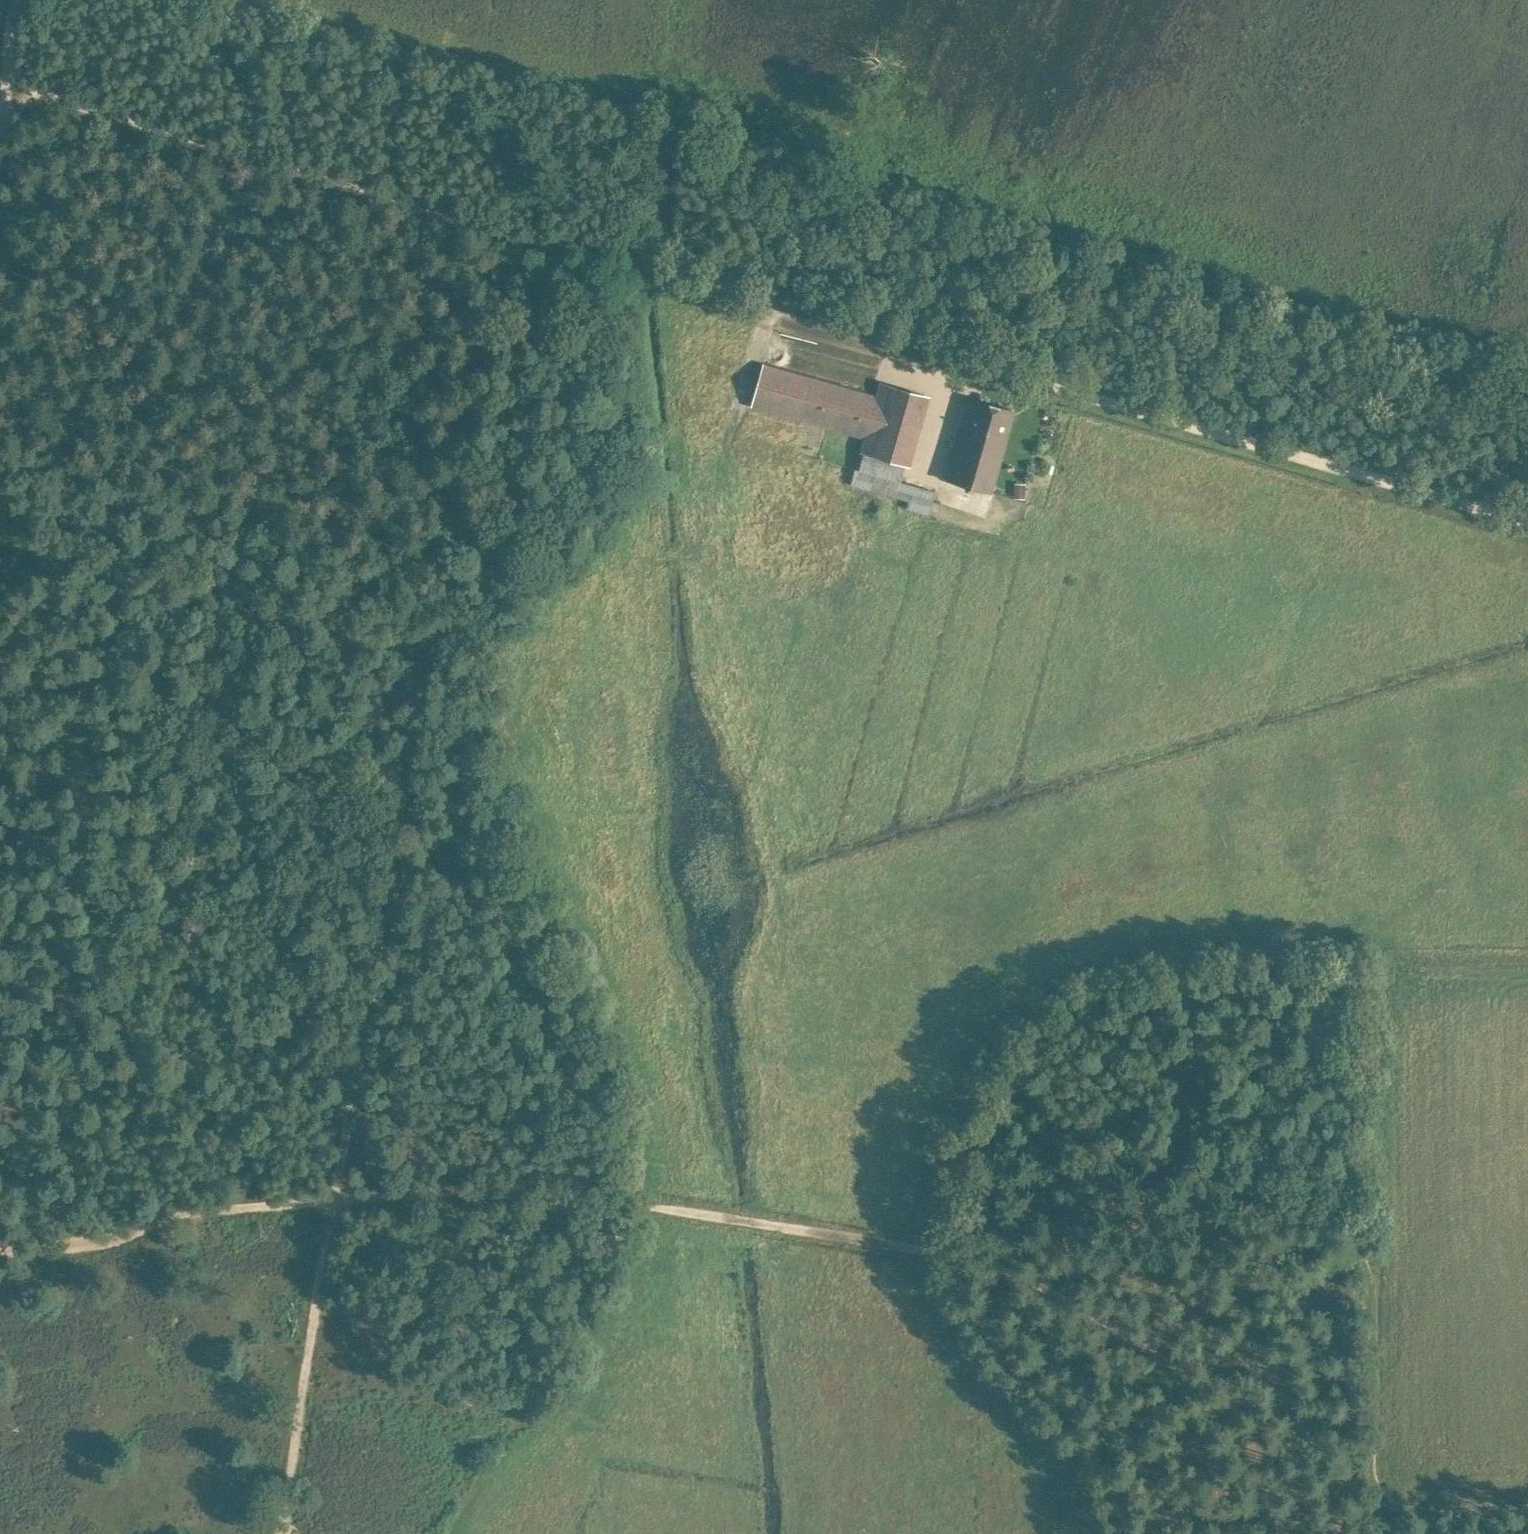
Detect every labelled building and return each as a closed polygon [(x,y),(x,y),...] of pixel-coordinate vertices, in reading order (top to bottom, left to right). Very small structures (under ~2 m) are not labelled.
[(912,469),(932,397),(880,382),(876,396),(764,364),(752,405),(865,437),(860,454),(865,455),(860,473),(845,469),(852,444),(816,434),(804,474),(910,503),(908,511),(930,517),(937,493),(903,484),(907,468),(912,469)] [(964,423),(947,482),(988,495),(1013,410),(976,399),(969,424),(964,423)]
